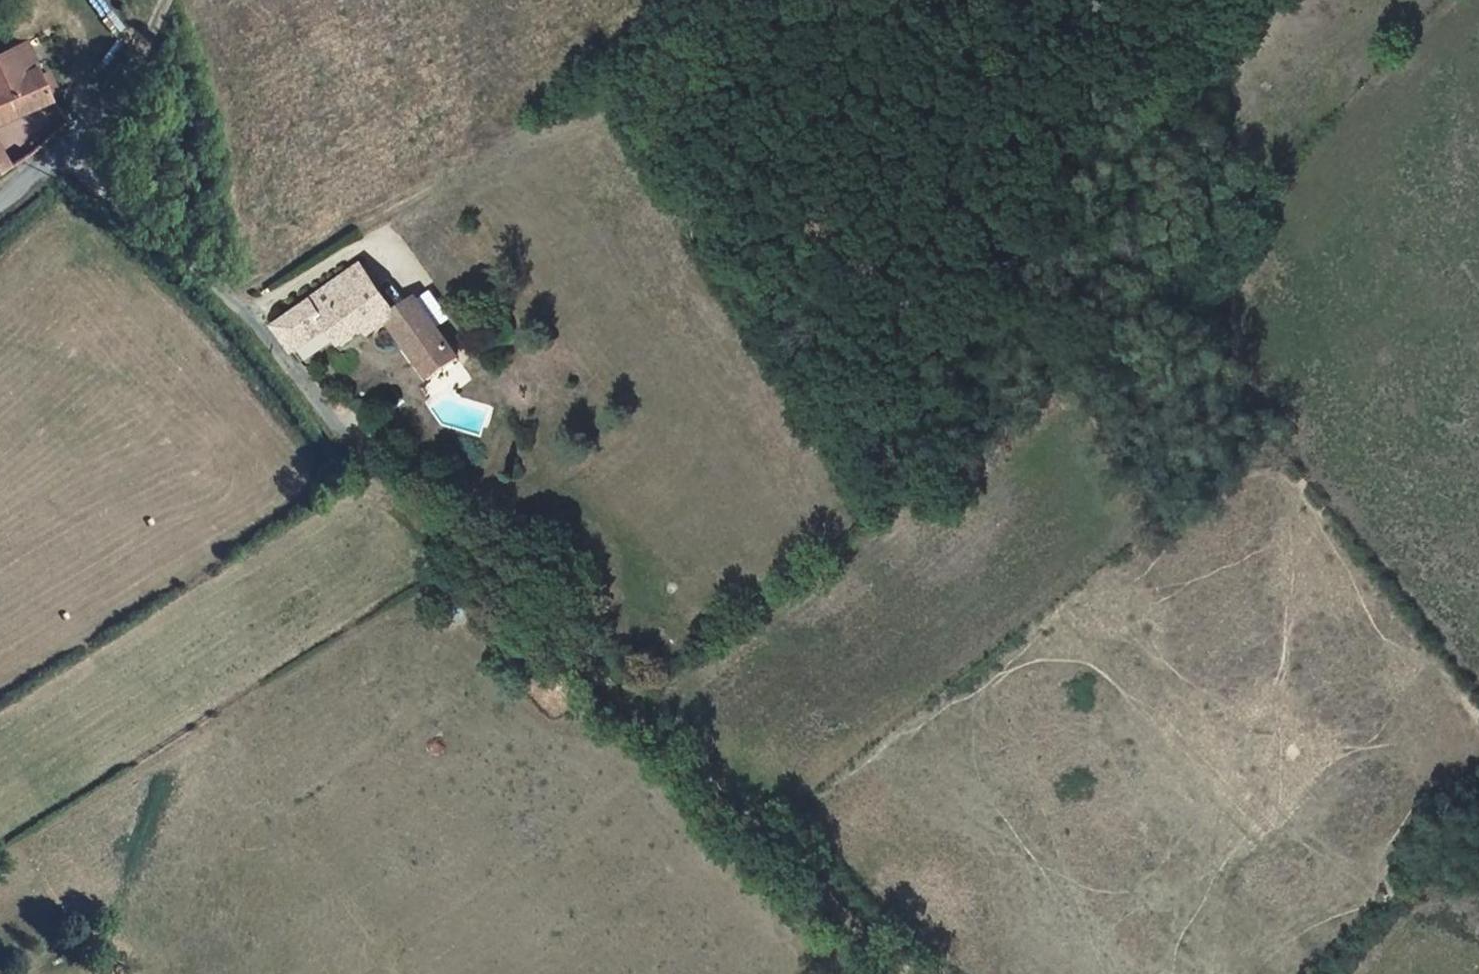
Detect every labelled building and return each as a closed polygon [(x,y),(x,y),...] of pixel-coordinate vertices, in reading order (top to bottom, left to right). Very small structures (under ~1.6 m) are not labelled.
[(42,78),(39,73),(29,55),(25,47),(14,23),(0,29),(0,98),(42,78)] [(39,73),(47,69),(37,51),(29,55),(39,73)] [(63,120),(54,103),(0,131),(0,141),(5,151),(63,120)] [(341,340),(382,310),(425,361),(454,339),(411,286),(388,299),(369,275),(318,310),(302,290),(267,318),(287,343),(322,318),(341,340)]
